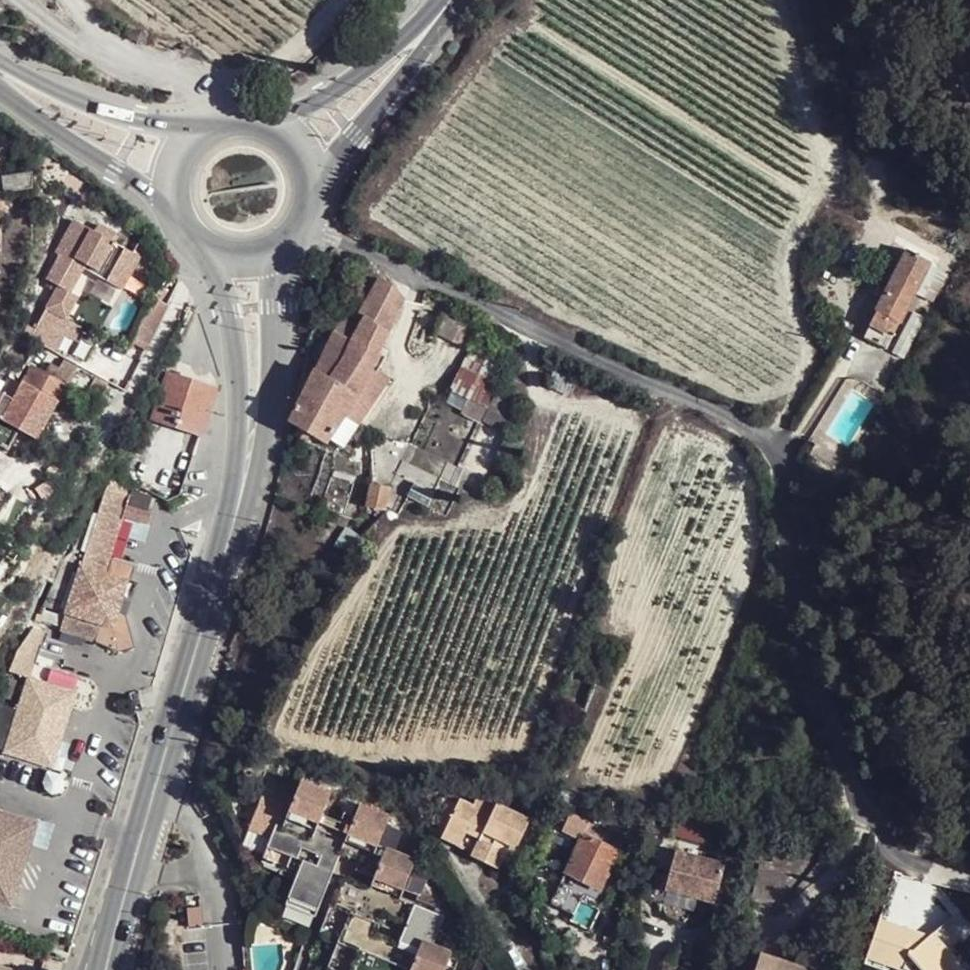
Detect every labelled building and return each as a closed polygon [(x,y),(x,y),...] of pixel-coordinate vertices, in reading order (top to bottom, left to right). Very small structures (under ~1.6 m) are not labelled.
[(20,33),(15,41),(29,48),(33,40),(20,33)] [(915,167),(905,160),(896,174),(906,181),(915,167)] [(4,192),(33,188),(33,171),(1,175),(4,192)] [(137,258),(71,222),(53,255),(58,258),(45,282),(56,288),(67,294),(83,266),(85,262),(97,268),(95,273),(122,287),(137,258)] [(915,292),(929,265),(931,262),(908,250),(863,337),(886,349),(915,292)] [(83,266),(95,273),(97,268),(85,262),(83,266)] [(946,274),(929,265),(915,292),(933,301),(946,274)] [(315,370),(289,420),(328,442),(329,439),(345,415),(370,379),(367,377),(381,355),(379,352),(403,303),(395,287),(378,278),(373,286),(369,284),(356,307),(348,304),(315,370)] [(67,294),(56,288),(45,310),(63,321),(75,299),(67,294)] [(163,304),(156,300),(134,345),(149,353),(171,308),(163,304)] [(463,366),(472,348),(482,324),(449,311),(425,357),(450,369),(463,366)] [(13,330),(2,325),(0,329),(0,340),(7,343),(13,330)] [(506,365),(472,348),(463,366),(499,382),(506,365)] [(9,450),(21,430),(38,439),(78,366),(64,359),(59,368),(50,363),(44,374),(32,367),(14,398),(0,390),(0,445),(9,450)] [(499,382),(463,366),(450,369),(435,402),(483,422),(496,393),(501,383),(499,382)] [(201,434),(216,388),(169,372),(153,418),(201,434)] [(102,407),(114,385),(95,374),(80,394),(102,407)] [(520,404),(496,393),(483,422),(507,432),(520,404)] [(358,425),(345,415),(329,439),(342,448),(358,425)] [(376,451),(374,468),(371,481),(391,485),(404,461),(376,451)] [(411,463),(404,461),(391,485),(391,490),(447,517),(458,497),(438,485),(441,478),(411,463)] [(99,623),(113,628),(128,579),(104,572),(131,486),(113,476),(101,496),(92,511),(83,526),(68,550),(61,559),(42,605),(64,612),(99,623)] [(391,485),(371,481),(366,506),(387,511),(391,490),(391,485)] [(9,492),(0,485),(0,503),(9,492)] [(94,639),(99,623),(64,612),(60,627),(94,639)] [(55,771),(80,692),(26,673),(1,755),(55,771)] [(323,815),(332,792),(301,780),(297,789),(270,778),(248,829),(271,840),(265,855),(262,862),(281,870),(280,874),(296,881),(285,905),(314,916),(341,851),(345,843),(354,847),(350,856),(361,860),(370,864),(367,874),(374,877),(370,885),(343,875),(318,935),(338,943),(328,969),(458,969),(456,969),(458,961),(431,950),(444,918),(400,899),(404,889),(416,860),(378,845),(390,816),(361,804),(355,816),(349,835),(319,823),(323,815)] [(476,811),(481,801),(462,792),(458,803),(476,811)] [(512,816),(481,801),(476,811),(458,803),(444,796),(441,802),(428,796),(412,830),(456,850),(454,853),(482,866),(493,844),(498,846),(512,816)] [(17,907),(43,821),(0,809),(0,903),(17,907)] [(341,822),(323,815),(319,823),(349,835),(355,816),(345,812),(341,822)] [(569,819),(539,879),(566,892),(582,900),(590,883),(584,880),(600,847),(576,835),(581,825),(569,819)] [(698,824),(668,819),(667,834),(696,838),(698,824)] [(243,844),(265,855),(271,840),(248,829),(243,844)] [(341,851),(350,856),(354,847),(345,843),(341,851)] [(711,862),(661,850),(652,890),(702,901),(711,862)] [(356,869),(367,874),(370,864),(361,860),(356,869)] [(539,879),(532,894),(559,907),(566,892),(539,879)] [(418,894),(404,889),(400,899),(444,918),(447,911),(417,899),(418,894)] [(200,908),(187,909),(188,926),(203,924),(200,908)] [(858,955),(899,969),(958,969),(928,937),(924,940),(919,934),(870,919),(858,955)] [(923,930),(919,934),(924,940),(928,937),(923,930)] [(740,952),(734,969),(795,969),(740,952)]
